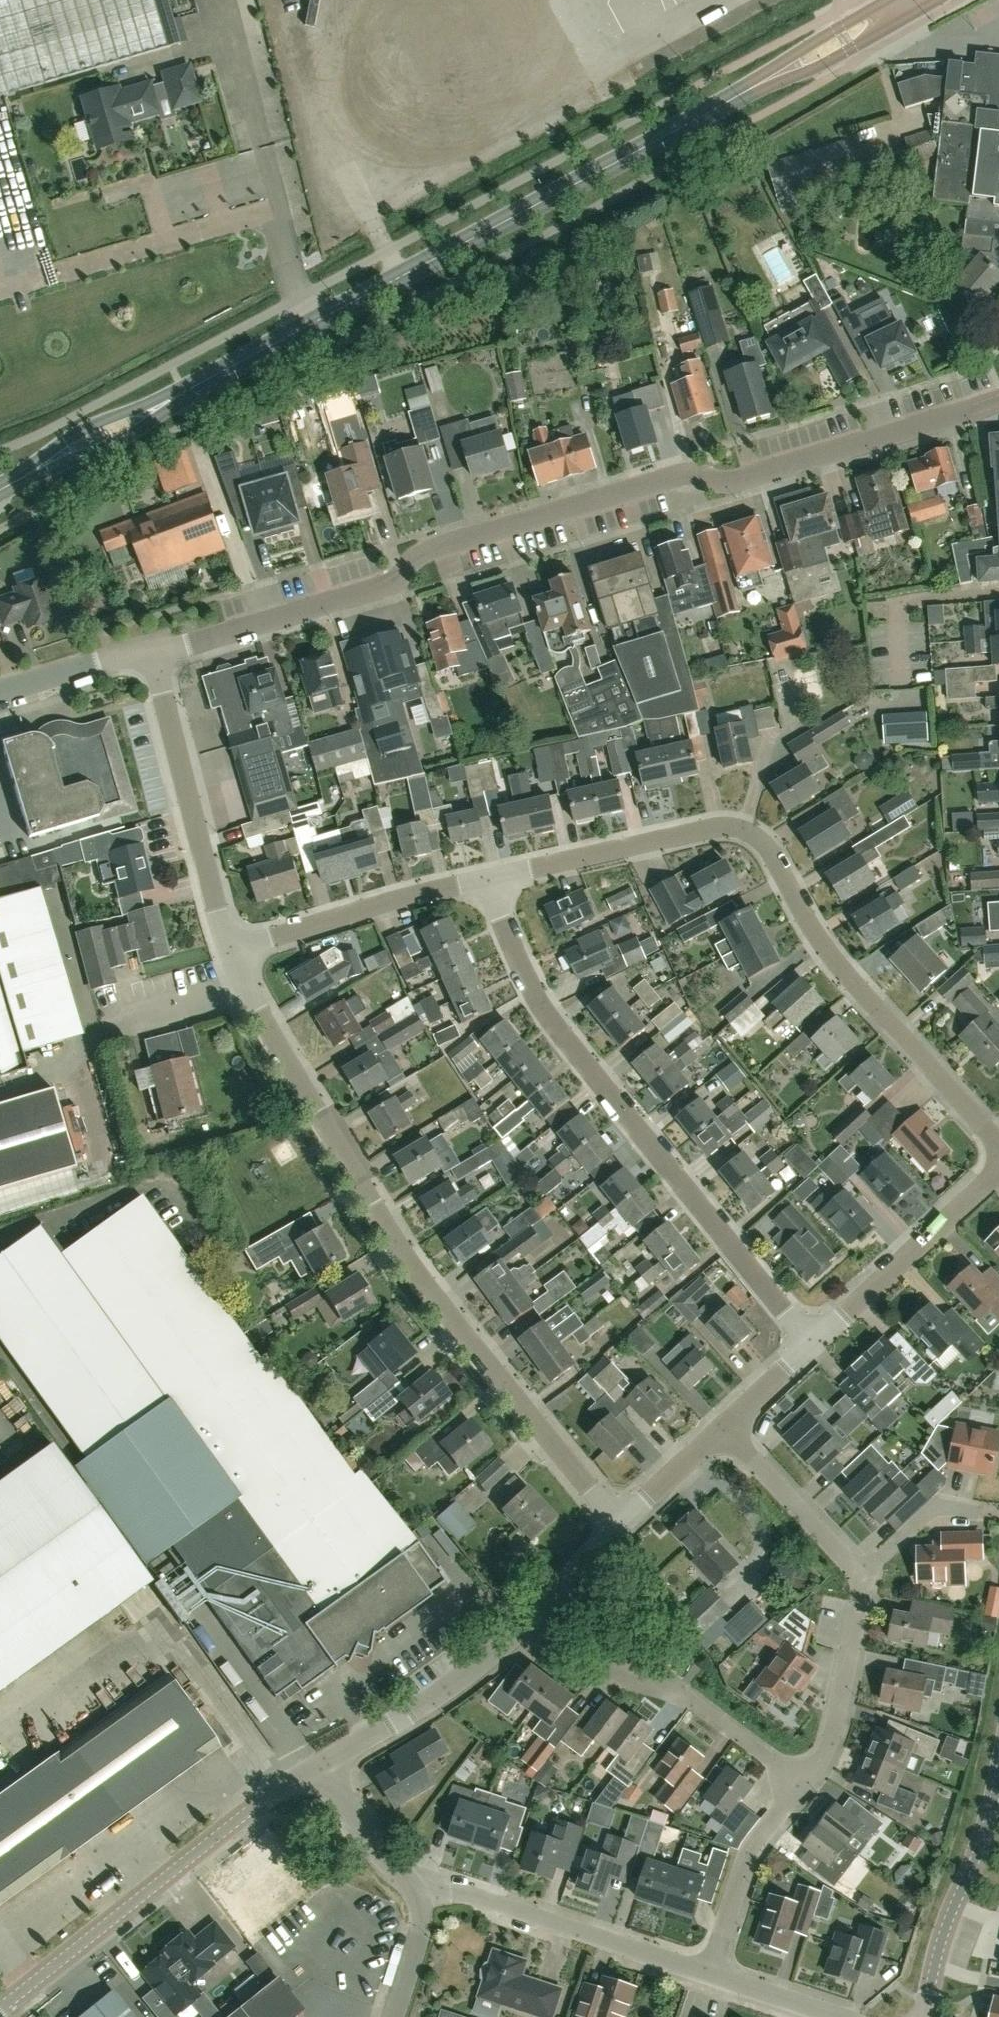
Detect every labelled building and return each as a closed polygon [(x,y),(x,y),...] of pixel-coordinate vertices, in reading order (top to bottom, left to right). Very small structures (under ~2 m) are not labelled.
[(154,0),(0,0),(0,98),(168,48),(154,0)] [(991,239),(992,223),(998,224),(998,55),(976,53),(975,65),(949,62),(943,115),(932,202),(967,206),(966,220),(964,236),(991,239)] [(120,94),(128,122),(158,113),(154,101),(170,96),(173,108),(199,101),(188,66),(163,74),(165,82),(150,87),(149,84),(120,94)] [(905,109),(929,102),(922,78),(898,85),(905,109)] [(130,127),(128,122),(120,94),(118,89),(82,100),(95,143),(102,140),(103,142),(120,137),(118,130),(130,127)] [(842,141),(767,164),(783,215),(806,208),(801,192),(854,176),(842,141)] [(279,222),(272,200),(218,215),(218,218),(179,229),(183,246),(188,244),(231,233),(231,235),(279,222)] [(963,237),(962,250),(980,252),(980,259),(952,290),(975,310),(998,283),(998,255),(992,254),(993,240),(990,240),(991,239),(964,236),(963,237)] [(822,312),(830,307),(832,306),(815,276),(802,283),(812,301),(790,313),(793,319),(781,326),(782,327),(767,335),(772,344),(769,346),(785,374),(823,353),(841,385),(857,376),(822,312)] [(713,288),(690,295),(705,350),(729,343),(713,288)] [(662,315),(678,310),(674,290),(657,294),(662,315)] [(915,353),(901,325),(896,327),(889,313),(863,326),(856,312),(851,315),(844,298),(832,304),(856,348),(865,344),(869,353),(873,351),(882,370),(901,360),(904,362),(911,358),(912,355),(915,353)] [(682,353),(702,348),(699,334),(679,339),(682,353)] [(682,421),(714,411),(699,360),(678,367),(682,382),(672,385),(682,421)] [(731,391),(735,390),(739,404),(736,407),(739,419),(743,419),(744,422),(771,414),(761,381),(760,382),(755,363),(726,372),(731,391)] [(426,371),(432,394),(444,390),(438,368),(426,371)] [(511,402),(526,399),(521,372),(506,374),(511,402)] [(627,452),(655,443),(646,412),(663,407),(657,384),(631,392),(636,410),(617,416),(627,452)] [(419,445),(420,445),(441,439),(432,406),(410,412),(417,439),(419,445)] [(375,470),(367,445),(359,415),(332,423),(339,449),(343,448),(344,451),(343,451),(349,471),(330,476),(341,517),(370,508),(360,474),(375,470)] [(473,478),(510,467),(500,434),(474,442),(468,420),(441,428),(448,454),(465,449),(473,478)] [(554,446),(564,478),(580,473),(579,470),(580,470),(583,471),(589,469),(590,467),(593,466),(584,437),(574,440),(569,426),(553,431),(558,445),(554,446)] [(539,486),(564,478),(554,446),(551,447),(545,428),(533,431),(539,450),(529,453),(539,486)] [(434,489),(420,445),(419,445),(417,439),(396,445),(395,440),(382,444),(386,459),(388,459),(399,499),(434,489)] [(246,499),(252,518),(256,535),(263,533),(264,538),(280,534),(264,479),(244,485),(235,451),(215,457),(232,503),(246,499)] [(957,481),(947,451),(926,457),(927,458),(909,463),(918,493),(920,493),(923,503),(908,507),(912,524),(946,514),(941,498),(936,499),(933,488),(957,481)] [(169,493),(191,485),(179,453),(157,461),(169,493)] [(264,479),(280,534),(295,530),(294,525),(300,523),(293,498),(305,495),(296,464),(283,467),(285,473),(264,479)] [(851,515),(859,538),(892,527),(893,532),(907,528),(898,501),(893,502),(884,472),(859,480),(868,509),(851,515)] [(134,542),(139,556),(146,577),(226,548),(206,493),(101,531),(108,551),(134,542)] [(831,572),(824,548),(839,543),(835,528),(836,528),(827,498),(814,502),(812,495),(803,498),(802,498),(785,504),(780,510),(790,540),(776,545),(794,604),(810,599),(825,594),(820,577),(832,574),(831,572)] [(973,540),(987,537),(980,505),(966,507),(973,540)] [(845,542),(859,538),(851,515),(838,519),(845,542)] [(723,529),(721,529),(736,578),(737,578),(741,592),(762,585),(758,571),(773,566),(758,518),(735,525),(732,522),(724,525),(723,529)] [(706,579),(711,605),(714,604),(718,618),(740,612),(733,590),(731,590),(721,557),(724,557),(716,531),(698,537),(705,562),(704,562),(709,578),(706,579)] [(973,582),(968,556),(982,553),(981,548),(995,545),(993,537),(952,545),(961,585),(973,582)] [(668,596),(670,604),(689,599),(692,610),(711,605),(706,579),(699,581),(698,578),(692,580),(690,573),(693,572),(687,553),(684,554),(681,543),(669,546),(668,544),(659,547),(660,549),(657,550),(666,579),(663,580),(668,596)] [(993,550),(994,560),(979,561),(980,583),(998,582),(998,549),(993,550)] [(634,696),(643,721),(658,721),(660,720),(671,718),(677,717),(685,715),(697,713),(701,712),(670,604),(668,596),(653,601),(639,555),(590,571),(609,631),(614,629),(620,647),(616,648),(634,696)] [(592,670),(599,668),(603,680),(588,686),(580,664),(580,661),(580,655),(578,650),(575,645),(574,642),(586,639),(584,634),(592,631),(575,575),(552,582),(552,585),(541,588),(544,597),(535,599),(550,649),(550,650),(552,651),(556,653),(558,653),(562,653),(566,651),(569,649),(572,654),(574,660),(573,666),(572,668),(569,668),(564,670),(562,672),(561,673),(559,675),(556,679),(575,728),(580,739),(584,738),(605,733),(643,721),(634,696),(632,697),(618,661),(602,667),(596,647),(585,650),(592,670)] [(63,616),(49,576),(22,586),(24,591),(3,598),(11,622),(32,615),(35,625),(63,616)] [(478,640),(491,669),(501,690),(508,688),(495,656),(500,654),(494,640),(510,635),(509,630),(524,624),(511,586),(476,598),(476,599),(462,604),(472,625),(478,640)] [(998,638),(998,600),(983,601),(984,612),(988,614),(997,614),(997,626),(981,627),(981,626),(965,627),(966,641),(998,638)] [(769,637),(776,661),(806,652),(791,604),(777,608),(784,632),(769,637)] [(464,644),(458,625),(456,616),(429,624),(434,640),(431,641),(439,671),(456,666),(460,676),(491,669),(478,640),(464,644)] [(556,669),(538,620),(524,625),(543,675),(556,669)] [(875,626),(879,639),(892,635),(888,622),(875,626)] [(417,681),(419,681),(408,644),(402,646),(398,634),(379,640),(377,636),(362,640),(364,645),(343,651),(361,708),(356,710),(362,731),(370,757),(368,758),(372,773),(376,786),(413,777),(399,726),(409,723),(403,702),(422,697),(417,681)] [(966,641),(967,653),(993,651),(994,664),(998,664),(998,638),(966,641)] [(313,708),(332,703),(333,708),(343,704),(339,688),(340,688),(330,654),(303,663),(307,677),(304,678),(310,697),(313,708)] [(255,823),(288,812),(299,809),(283,754),(309,747),(294,697),(285,700),(276,671),(271,672),(267,661),(207,680),(215,708),(224,706),(233,735),(230,736),(255,823)] [(996,666),(974,667),(945,670),(947,685),(975,683),(997,681),(996,666)] [(417,681),(422,697),(429,722),(445,717),(436,688),(433,689),(430,678),(419,681),(417,681)] [(975,683),(947,685),(948,700),(976,698),(975,683)] [(924,712),(923,691),(887,692),(888,714),(924,712)] [(986,699),(987,709),(998,709),(998,697),(986,699)] [(746,740),(759,737),(751,705),(739,708),(743,724),(715,730),(724,769),(751,763),(746,740)] [(357,721),(353,707),(337,711),(341,725),(357,721)] [(762,732),(784,731),(783,709),(761,711),(762,732)] [(697,713),(702,736),(713,734),(708,710),(701,712),(697,713)] [(842,711),(825,721),(833,735),(850,724),(842,711)] [(690,739),(702,736),(697,713),(685,715),(690,739)] [(923,715),(883,717),(885,741),(925,739),(923,715)] [(671,718),(660,720),(658,721),(661,734),(664,749),(671,780),(698,774),(691,743),(684,744),(677,717),(671,718)] [(439,722),(441,739),(456,737),(454,720),(439,722)] [(46,730),(42,736),(48,739),(65,795),(61,801),(55,798),(48,800),(46,803),(43,801),(21,808),(29,837),(94,818),(95,821),(99,820),(134,810),(108,721),(73,731),(73,732),(61,725),(46,730)] [(661,734),(658,721),(647,723),(649,737),(661,734)] [(671,780),(664,749),(640,754),(633,726),(621,729),(623,738),(630,772),(641,770),(645,786),(671,780)] [(318,773),(336,767),(368,758),(370,757),(362,731),(310,746),(318,773)] [(802,768),(772,786),(787,811),(821,791),(812,777),(829,767),(823,756),(816,745),(808,732),(788,744),(796,756),(802,768)] [(48,739),(42,736),(38,735),(35,734),(31,734),(28,735),(1,743),(21,808),(43,801),(46,803),(48,800),(55,798),(61,801),(65,795),(48,739)] [(623,738),(607,742),(608,746),(615,776),(630,772),(623,738)] [(998,753),(998,742),(989,742),(990,754),(998,753)] [(562,743),(549,746),(553,765),(554,771),(568,768),(565,756),(562,743)] [(549,746),(535,749),(539,768),(553,765),(549,746)] [(953,773),(982,771),(981,753),(952,756),(953,773)] [(597,757),(589,759),(592,776),(595,787),(601,815),(625,810),(619,782),(603,786),(597,757)] [(355,778),(372,773),(368,758),(336,767),(338,775),(353,770),(355,778)] [(589,759),(580,761),(583,778),(592,776),(589,759)] [(499,792),(492,761),(480,763),(486,795),(499,792)] [(486,795),(480,763),(465,767),(472,798),(486,795)] [(528,773),(519,775),(532,831),(534,831),(542,829),(543,833),(555,831),(554,826),(556,826),(550,798),(534,801),(528,773)] [(517,805),(500,809),(501,814),(506,837),(509,836),(510,841),(521,838),(520,834),(527,832),(532,831),(519,775),(511,776),(517,805)] [(438,830),(434,810),(430,791),(427,777),(410,781),(419,825),(400,829),(407,859),(431,853),(427,833),(438,830)] [(977,786),(978,804),(998,802),(998,785),(977,786)] [(572,793),(570,793),(576,821),(578,821),(578,824),(591,821),(590,818),(598,816),(601,815),(595,787),(572,793)] [(843,824),(860,814),(844,788),(823,801),(831,813),(800,832),(816,858),(850,837),(843,824)] [(484,836),(478,812),(454,817),(451,806),(445,807),(442,797),(440,797),(439,789),(430,791),(434,810),(438,830),(450,828),(454,843),(484,836)] [(288,812),(292,825),(296,838),(301,854),(302,858),(317,854),(325,882),(329,881),(331,885),(341,882),(340,878),(353,874),(340,830),(316,837),(314,828),(316,826),(317,825),(318,824),(318,822),(318,821),(318,819),(318,818),(318,816),(317,815),(322,814),(319,803),(299,809),(288,812)] [(386,830),(385,829),(379,808),(378,806),(362,811),(365,819),(369,835),(372,834),(386,830)] [(395,808),(383,810),(388,832),(400,830),(395,808)] [(288,812),(255,823),(242,827),(249,848),(252,848),(263,845),(264,842),(261,834),(292,825),(288,812)] [(977,815),(978,831),(998,830),(998,813),(977,815)] [(905,818),(874,838),(879,846),(910,827),(906,819),(905,818)] [(381,866),(378,854),(373,838),(372,834),(369,835),(357,838),(354,826),(340,830),(353,874),(362,872),(381,866)] [(54,850),(57,863),(66,860),(64,854),(68,853),(69,855),(81,852),(84,864),(96,861),(102,885),(117,882),(120,896),(117,897),(122,915),(128,914),(129,915),(144,911),(139,891),(151,888),(141,845),(138,845),(137,842),(140,841),(137,830),(110,836),(109,832),(54,849),(54,850)] [(301,854),(296,838),(267,847),(272,863),(250,870),(259,900),(301,887),(292,857),(301,854)] [(866,867),(881,858),(875,848),(862,856),(861,856),(827,876),(842,900),(875,881),(866,867)] [(40,887),(36,871),(58,865),(57,863),(54,850),(0,866),(0,900),(41,888),(40,887)] [(652,891),(659,903),(670,924),(692,912),(691,911),(705,903),(706,904),(739,886),(726,863),(694,881),(699,891),(685,899),(674,878),(652,891)] [(914,866),(894,879),(901,891),(922,879),(914,866)] [(998,888),(998,872),(980,873),(981,889),(998,888)] [(638,898),(632,887),(606,899),(612,910),(638,898)] [(558,932),(594,916),(583,891),(546,907),(558,932)] [(891,912),(904,904),(897,892),(886,900),(885,899),(853,918),(868,942),(899,924),(891,912)] [(988,904),(990,931),(998,931),(998,903),(988,904)] [(951,904),(916,926),(923,939),(955,920),(951,904)] [(144,911),(129,915),(131,926),(118,929),(117,928),(101,932),(100,930),(79,935),(93,988),(114,982),(110,968),(125,964),(122,951),(138,947),(141,961),(168,954),(156,908),(144,911)] [(723,958),(765,935),(751,908),(722,923),(729,937),(715,944),(723,958)] [(703,916),(677,930),(684,943),(710,929),(703,916)] [(433,955),(462,942),(452,919),(423,932),(433,955)] [(621,937),(636,933),(634,921),(618,925),(621,937)] [(984,946),(987,946),(986,928),(960,929),(962,947),(984,946)] [(579,978),(613,963),(611,959),(618,956),(607,930),(586,939),(589,943),(567,953),(579,978)] [(402,970),(415,964),(412,957),(403,938),(401,931),(387,937),(402,970)] [(413,933),(403,938),(412,957),(422,952),(413,933)] [(750,976),(779,961),(765,935),(723,958),(729,969),(743,962),(750,976)] [(637,937),(618,946),(628,968),(647,959),(637,937)] [(924,988),(921,991),(922,992),(946,970),(917,938),(892,961),(902,971),(905,968),(924,988)] [(424,971),(438,965),(444,979),(473,966),(462,942),(433,955),(415,964),(402,970),(407,981),(425,973),(424,971)] [(8,965),(2,943),(0,943),(0,967),(8,965)] [(985,961),(998,960),(998,945),(987,946),(984,946),(985,961)] [(297,990),(301,988),(309,1001),(336,984),(335,982),(348,974),(349,977),(363,972),(355,949),(343,953),(335,948),(322,957),(321,961),(308,969),(305,964),(288,974),(297,990)] [(454,1001),(483,988),(473,966),(444,979),(454,1001)] [(976,981),(963,967),(938,990),(951,1004),(976,981)] [(27,1070),(22,1053),(0,976),(0,1078),(27,1070)] [(796,1025),(823,1001),(803,979),(776,1003),(780,1008),(765,1021),(774,1032),(789,1018),(796,1025)] [(641,999),(653,989),(645,980),(633,989),(641,999)] [(483,988),(454,1001),(464,1024),(493,1011),(483,988)] [(605,1027),(630,1008),(613,988),(589,1007),(605,1027)] [(653,989),(641,999),(649,1008),(661,999),(653,989)] [(998,1062),(998,1027),(987,1014),(989,1013),(969,990),(955,1002),(975,1024),(962,1036),(991,1069),(998,1062)] [(731,1024),(755,1004),(745,992),(721,1012),(731,1024)] [(426,1013),(440,1007),(434,995),(421,1001),(426,1013)] [(353,1017),(367,1009),(359,996),(345,1004),(345,1003),(319,1018),(336,1046),(362,1031),(353,1017)] [(378,1035),(417,1012),(409,997),(387,1010),(387,1012),(370,1021),(378,1035)] [(661,1032),(684,1013),(676,1003),(653,1022),(661,1032)] [(766,1017),(755,1004),(731,1024),(743,1038),(766,1017)] [(445,1018),(440,1007),(426,1013),(431,1024),(445,1018)] [(622,1048),(646,1028),(630,1008),(605,1027),(622,1048)] [(425,1027),(417,1012),(378,1035),(384,1048),(407,1034),(409,1036),(425,1027)] [(684,1013),(661,1032),(670,1043),(694,1024),(685,1013),(684,1013)] [(826,1071),(859,1041),(838,1019),(815,1040),(826,1052),(817,1060),(826,1071)] [(499,1061),(523,1042),(507,1022),(483,1041),(499,1061)] [(439,1047),(461,1037),(456,1025),(434,1035),(439,1047)] [(794,1059),(812,1043),(803,1033),(785,1050),(794,1059)] [(170,1063),(162,1035),(144,1040),(152,1068),(170,1063)] [(460,1061),(479,1047),(472,1037),(452,1051),(460,1061)] [(515,1080),(539,1061),(523,1042),(499,1061),(515,1080)] [(681,1059),(692,1050),(686,1042),(674,1051),(681,1059)] [(650,1084),(674,1065),(658,1046),(635,1064),(650,1084)] [(389,1082),(404,1073),(390,1049),(376,1058),(373,1053),(345,1070),(360,1095),(387,1079),(389,1082)] [(692,1050),(681,1059),(674,1065),(650,1084),(665,1103),(688,1084),(679,1073),(698,1057),(692,1050)] [(186,1058),(170,1063),(152,1068),(136,1072),(141,1090),(157,1086),(166,1118),(200,1110),(186,1058)] [(874,1101),(895,1082),(873,1058),(854,1076),(851,1073),(841,1082),(850,1092),(859,1084),(874,1101)] [(475,1080),(486,1071),(478,1061),(461,1074),(469,1086),(475,1080)] [(531,1100),(554,1081),(539,1061),(515,1080),(531,1100)] [(748,1079),(734,1062),(717,1075),(730,1092),(748,1079)] [(493,1080),(486,1071),(475,1080),(482,1089),(493,1080)] [(547,1120),(570,1101),(554,1081),(531,1100),(547,1120)] [(34,1179),(76,1167),(53,1088),(11,1100),(12,1102),(0,1106),(0,1189),(34,1179)] [(403,1111),(417,1103),(411,1093),(397,1101),(396,1100),(372,1114),(388,1140),(412,1126),(403,1111)] [(724,1113),(736,1104),(729,1096),(718,1105),(724,1113)] [(485,1116),(474,1099),(439,1120),(446,1134),(470,1120),(473,1123),(485,1116)] [(508,1119),(518,1110),(511,1100),(500,1109),(508,1119)] [(694,1137),(717,1119),(701,1100),(678,1118),(694,1137)] [(765,1100),(745,1116),(736,1104),(724,1113),(717,1119),(694,1137),(709,1156),(748,1124),(755,1134),(777,1116),(765,1100)] [(869,1120),(872,1117),(863,1107),(843,1125),(832,1135),(842,1146),(853,1135),(869,1120)] [(496,1128),(505,1139),(510,1135),(527,1121),(518,1110),(508,1119),(496,1128)] [(872,1117),(869,1120),(889,1142),(897,1135),(928,1169),(949,1151),(927,1128),(933,1123),(922,1111),(909,1123),(897,1110),(880,1126),(872,1117)] [(556,1168),(567,1159),(575,1154),(598,1135),(583,1117),(560,1135),(565,1142),(557,1149),(559,1152),(549,1160),(556,1168)] [(437,1156),(450,1148),(443,1135),(429,1143),(427,1140),(398,1158),(413,1183),(442,1165),(437,1156)] [(598,1135),(575,1154),(567,1159),(556,1168),(557,1169),(538,1184),(547,1195),(563,1183),(564,1177),(574,1169),(576,1173),(585,1166),(590,1173),(613,1154),(598,1135)] [(478,1169),(500,1155),(494,1145),(471,1158),(478,1169)] [(829,1157),(850,1180),(863,1168),(841,1145),(829,1157)] [(528,1147),(521,1152),(514,1158),(522,1167),(535,1156),(528,1147)] [(768,1167),(779,1158),(773,1150),(761,1159),(768,1167)] [(737,1191),(760,1173),(745,1154),(722,1172),(737,1191)] [(804,1180),(818,1167),(807,1154),(792,1168),(804,1180)] [(893,1202),(913,1184),(886,1155),(863,1176),(879,1193),(882,1191),(893,1202)] [(850,1180),(829,1157),(818,1167),(839,1190),(850,1180)] [(776,1192),(766,1180),(785,1165),(779,1158),(768,1167),(760,1173),(737,1191),(753,1210),(776,1192)] [(618,1208),(642,1189),(626,1170),(603,1189),(618,1208)] [(531,1177),(514,1191),(524,1203),(541,1189),(531,1177)] [(463,1204),(477,1196),(470,1186),(457,1194),(451,1184),(423,1201),(436,1223),(464,1206),(463,1204)] [(642,1189),(618,1208),(611,1214),(585,1234),(579,1238),(589,1250),(619,1225),(625,1233),(633,1226),(634,1226),(657,1208),(642,1189)] [(850,1242),(873,1221),(846,1192),(834,1203),(825,1193),(814,1204),(850,1242)] [(416,1542),(360,1472),(361,1471),(352,1461),(351,1460),(340,1447),(336,1451),(267,1355),(261,1359),(145,1196),(66,1252),(45,1223),(0,1255),(0,1336),(87,1459),(76,1467),(88,1483),(84,1486),(53,1444),(0,1483),(0,1692),(153,1582),(96,1502),(99,1500),(146,1566),(173,1547),(208,1595),(204,1598),(224,1625),(275,1696),(274,1696),(276,1698),(287,1690),(292,1697),(301,1691),(301,1692),(334,1668),(335,1669),(337,1668),(335,1666),(344,1659),(349,1661),(348,1662),(350,1663),(357,1648),(369,1651),(372,1633),(375,1633),(381,1629),(382,1630),(431,1596),(429,1592),(446,1581),(418,1541),(416,1542)] [(512,1240),(532,1227),(542,1219),(533,1206),(503,1227),(512,1240)] [(599,1222),(611,1214),(605,1206),(594,1215),(599,1222)] [(784,1249),(795,1261),(796,1259),(801,1265),(797,1268),(808,1280),(816,1273),(819,1275),(830,1264),(828,1262),(833,1257),(821,1244),(823,1243),(815,1234),(813,1236),(807,1228),(809,1225),(792,1207),(777,1221),(795,1240),(784,1249)] [(493,1241),(487,1234),(500,1225),(487,1208),(474,1218),(476,1220),(448,1241),(454,1250),(450,1253),(458,1263),(462,1260),(463,1262),(493,1241)] [(299,1246),(314,1272),(343,1256),(341,1252),(344,1248),(338,1238),(333,1238),(326,1225),(303,1238),(294,1221),(244,1250),(256,1271),(299,1246)] [(662,1261),(685,1243),(670,1224),(647,1243),(662,1261)] [(543,1243),(532,1227),(512,1240),(507,1244),(515,1255),(520,1252),(524,1258),(543,1243)] [(988,1242),(998,1255),(998,1232),(988,1242)] [(656,1265),(643,1276),(649,1284),(668,1269),(677,1280),(701,1262),(685,1243),(662,1261),(656,1265)] [(519,1284),(533,1273),(536,1272),(530,1264),(520,1271),(519,1269),(514,1269),(510,1272),(504,1264),(515,1255),(507,1244),(496,1253),(502,1261),(476,1280),(493,1303),(519,1284)] [(643,1276),(656,1265),(654,1267),(648,1260),(637,1269),(643,1276)] [(994,1291),(972,1267),(950,1287),(980,1318),(990,1309),(998,1319),(998,1287),(994,1291)] [(536,1306),(533,1307),(540,1315),(576,1288),(564,1272),(545,1286),(549,1291),(533,1303),(536,1306)] [(536,1306),(533,1303),(523,1289),(537,1279),(533,1273),(519,1284),(493,1303),(510,1325),(533,1307),(536,1306)] [(326,1295),(343,1321),(374,1302),(357,1276),(326,1295)] [(708,1304),(701,1311),(694,1304),(710,1288),(701,1278),(675,1304),(692,1321),(700,1314),(710,1324),(709,1325),(733,1350),(753,1331),(729,1307),(719,1316),(708,1304)] [(321,1301),(320,1299),(313,1288),(285,1306),(293,1318),(316,1304),(321,1301)] [(645,1320),(668,1300),(660,1290),(636,1309),(645,1320)] [(964,1323),(956,1331),(932,1305),(910,1325),(929,1347),(926,1350),(926,1353),(932,1360),(936,1361),(954,1344),(968,1359),(984,1344),(964,1323)] [(521,1340),(537,1361),(561,1343),(584,1325),(576,1314),(564,1323),(557,1313),(545,1323),(521,1340)] [(574,1338),(581,1348),(604,1329),(597,1320),(574,1338)] [(389,1390),(381,1380),(414,1353),(393,1327),(369,1346),(378,1358),(366,1368),(376,1380),(353,1398),(363,1411),(389,1390)] [(644,1356),(656,1345),(640,1327),(628,1338),(644,1356)] [(691,1389),(714,1368),(695,1348),(699,1344),(691,1335),(679,1347),(690,1358),(675,1372),(691,1389)] [(866,1354),(892,1383),(910,1366),(920,1376),(930,1367),(913,1349),(904,1358),(885,1337),(866,1354)] [(552,1382),(576,1364),(561,1343),(537,1361),(552,1382)] [(866,1354),(847,1372),(850,1376),(839,1386),(872,1420),(882,1411),(881,1409),(900,1392),(892,1383),(866,1354)] [(607,1394),(615,1403),(634,1386),(607,1357),(589,1374),(607,1394)] [(417,1420),(448,1395),(431,1373),(400,1399),(417,1420)] [(589,1374),(579,1383),(598,1403),(607,1394),(589,1374)] [(650,1379),(629,1400),(653,1425),(662,1416),(667,1418),(673,1411),(672,1407),(674,1405),(664,1394),(665,1389),(656,1379),(653,1382),(650,1379)] [(389,1390),(363,1411),(373,1423),(399,1402),(389,1390)] [(811,1398),(793,1414),(802,1424),(786,1438),(802,1455),(828,1432),(833,1427),(822,1416),(825,1413),(811,1398)] [(949,1418),(969,1419),(969,1407),(950,1405),(949,1418)] [(615,1460),(635,1442),(611,1416),(591,1435),(615,1460)] [(449,1453),(460,1467),(489,1445),(470,1421),(438,1447),(429,1436),(402,1458),(415,1474),(426,1466),(428,1469),(449,1453)] [(958,1430),(939,1426),(923,1454),(940,1472),(949,1464),(951,1464),(951,1466),(994,1474),(998,1449),(998,1433),(959,1426),(958,1430)] [(802,1455),(819,1473),(836,1458),(843,1467),(860,1451),(847,1436),(844,1439),(833,1427),(828,1432),(802,1455)] [(865,1507),(888,1485),(878,1474),(889,1464),(872,1445),(852,1463),(862,1474),(844,1491),(861,1510),(865,1507)] [(488,1493),(510,1471),(498,1458),(475,1479),(488,1493)] [(881,1525),(887,1520),(897,1531),(929,1501),(902,1472),(892,1482),(888,1485),(865,1507),(881,1525)] [(530,1538),(553,1517),(526,1488),(524,1490),(512,1478),(500,1490),(511,1502),(503,1509),(530,1538)] [(460,1542),(479,1523),(460,1504),(441,1522),(460,1542)] [(738,1565),(716,1542),(720,1538),(695,1511),(673,1532),(698,1558),(693,1561),(716,1585),(738,1565)] [(964,1557),(982,1557),(982,1535),(943,1535),(944,1548),(919,1548),(919,1580),(947,1579),(948,1584),(965,1583),(964,1557)] [(985,1612),(998,1615),(998,1586),(991,1585),(985,1612)] [(702,1635),(729,1610),(711,1590),(684,1615),(702,1635)] [(916,1604),(913,1618),(895,1614),(890,1640),(926,1647),(930,1629),(949,1633),(953,1612),(930,1607),(916,1604)] [(798,1638),(779,1624),(770,1634),(787,1646),(757,1683),(785,1704),(804,1678),(807,1680),(817,1667),(791,1647),(798,1638)] [(919,1711),(923,1696),(932,1698),(933,1692),(942,1693),(944,1682),(956,1685),(956,1687),(968,1689),(972,1672),(922,1663),(919,1678),(889,1672),(883,1701),(897,1704),(897,1707),(919,1711)] [(533,1712),(554,1682),(532,1666),(517,1686),(506,1678),(489,1702),(508,1716),(519,1702),(533,1712)] [(66,1856),(67,1856),(106,1828),(106,1827),(123,1815),(200,1760),(219,1746),(168,1674),(54,1756),(15,1784),(0,1795),(0,1903),(66,1856)] [(546,1762),(562,1742),(569,1733),(556,1723),(574,1698),(554,1682),(533,1712),(543,1720),(534,1732),(546,1741),(528,1765),(539,1773),(546,1762)] [(610,1745),(632,1715),(631,1714),(628,1717),(608,1702),(591,1725),(581,1716),(569,1733),(562,1742),(583,1757),(595,1740),(607,1749),(610,1745)] [(653,1731),(632,1715),(610,1745),(621,1754),(608,1771),(630,1788),(648,1764),(636,1754),(653,1731)] [(866,1756),(904,1771),(910,1754),(931,1762),(940,1741),(908,1728),(903,1740),(876,1729),(866,1756)] [(424,1766),(448,1751),(436,1730),(415,1743),(421,1754),(381,1779),(397,1808),(435,1785),(424,1766)] [(682,1786),(704,1757),(681,1740),(657,1772),(670,1783),(658,1799),(676,1813),(691,1793),(682,1786)] [(941,1761),(950,1765),(958,1746),(948,1742),(941,1761)] [(904,1771),(866,1756),(856,1782),(883,1792),(878,1805),(910,1817),(918,1796),(897,1787),(904,1771)] [(740,1806),(753,1787),(730,1770),(707,1799),(720,1809),(714,1817),(735,1833),(749,1813),(740,1806)] [(476,1845),(488,1809),(473,1805),(477,1792),(455,1785),(447,1808),(459,1812),(451,1837),(476,1845)] [(521,1832),(528,1808),(506,1801),(502,1814),(488,1809),(476,1845),(501,1853),(509,1828),(521,1832)] [(821,1826),(860,1856),(861,1855),(849,1845),(856,1836),(869,1845),(885,1824),(866,1809),(857,1821),(837,1805),(821,1826)] [(632,1816),(628,1829),(644,1834),(648,1820),(632,1816)] [(654,1860),(664,1825),(648,1820),(644,1834),(638,1854),(654,1860)] [(576,1854),(584,1829),(556,1821),(551,1840),(535,1835),(524,1869),(553,1879),(562,1850),(576,1854)] [(836,1887),(852,1866),(860,1856),(821,1826),(806,1846),(826,1861),(817,1873),(836,1887)] [(629,1872),(637,1846),(612,1838),(606,1858),(590,1853),(579,1887),(607,1896),(616,1867),(629,1872)] [(693,1916),(704,1880),(706,1876),(721,1881),(730,1854),(715,1849),(706,1874),(680,1865),(666,1907),(693,1916)] [(666,1907),(680,1865),(679,1865),(677,1871),(651,1863),(639,1899),(666,1907)] [(900,1874),(904,1888),(919,1884),(915,1870),(900,1874)] [(788,1952),(794,1931),(806,1935),(820,1893),(801,1887),(796,1904),(772,1896),(757,1942),(766,1945),(765,1949),(782,1954),(783,1950),(788,1952)] [(211,1963),(232,1946),(214,1923),(200,1935),(203,1939),(196,1944),(186,1932),(161,1952),(164,1955),(188,1985),(189,1984),(213,1965),(211,1963)] [(858,1940),(834,1933),(828,1950),(835,1953),(828,1973),(858,1983),(862,1971),(876,1976),(889,1935),(862,1926),(858,1940)] [(245,1962),(265,1987),(274,1979),(269,1974),(272,1971),(257,1952),(245,1962)] [(482,1997),(544,2016),(553,2016),(562,1991),(522,1978),(527,1963),(502,1954),(497,1955),(494,1958),(492,1966),(488,1964),(486,1968),(484,1971),(483,1975),(483,1979),(487,1980),(482,1997)] [(189,1984),(188,1985),(164,1955),(141,1972),(168,2005),(155,2015),(157,2016),(179,2016),(176,2014),(198,1996),(189,1984)] [(277,1977),(227,2016),(294,2016),(303,2010),(277,1977)] [(583,1996),(577,2016),(627,2016),(636,1989),(624,1985),(622,1980),(614,1978),(610,1980),(606,1979),(602,1990),(587,1985),(583,1996)] [(112,1990),(78,2016),(134,2016),(112,1990)] [(998,1992),(996,1997),(995,1997),(991,2016),(998,2016),(998,1992)] [(198,2009),(190,2016),(207,2016),(198,2009)]
